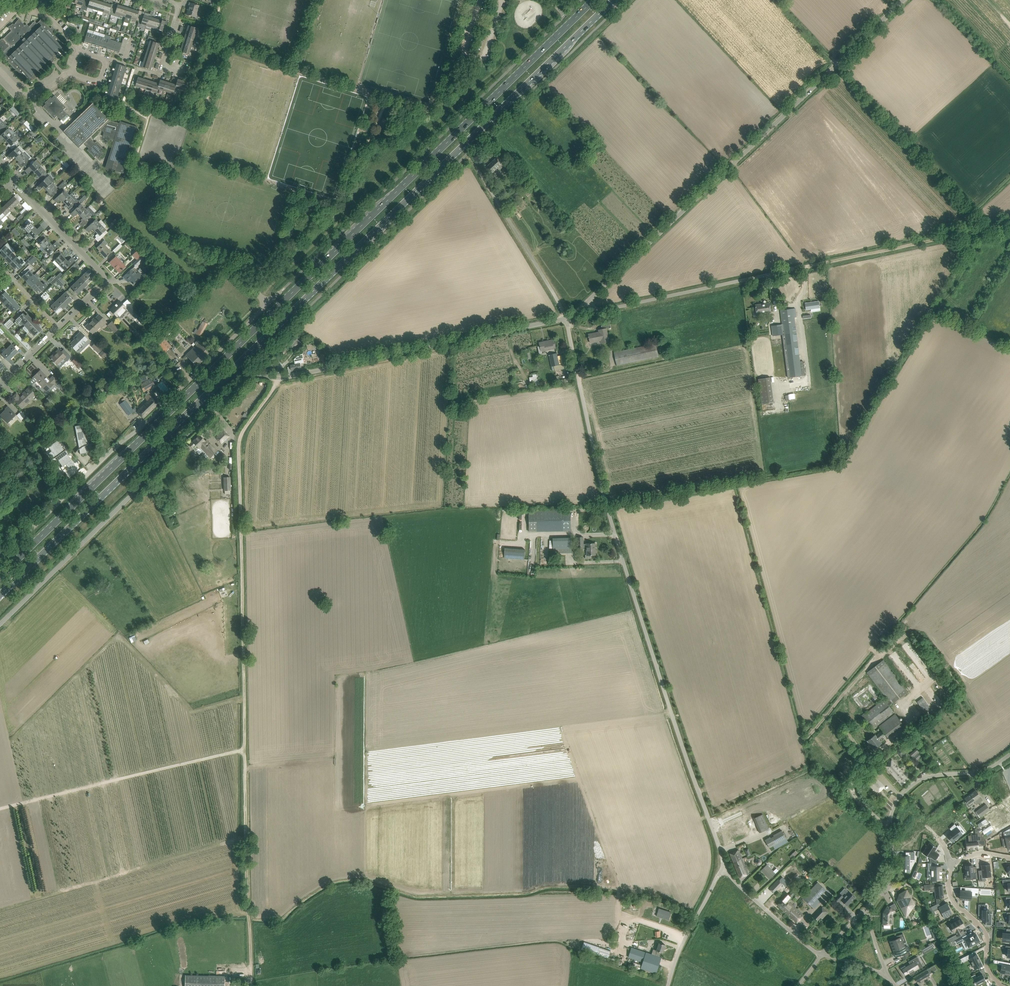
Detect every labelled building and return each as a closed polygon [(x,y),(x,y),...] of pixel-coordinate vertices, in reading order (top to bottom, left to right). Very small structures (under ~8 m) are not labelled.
[(76,4),(75,6),(81,8),(80,9),(83,10),(84,6),(85,3),(83,2),(84,0),(77,0),(76,4)] [(84,6),(83,10),(86,11),(86,10),(91,12),(92,9),(95,0),(90,0),(88,4),(85,3),(84,6)] [(92,9),(98,11),(101,2),(98,1),(98,0),(95,0),(92,9)] [(101,2),(98,11),(103,12),(107,0),(104,0),(103,1),(104,1),(104,3),(101,2)] [(103,12),(111,15),(112,11),(110,10),(111,5),(106,3),(107,0),(103,12)] [(189,7),(187,15),(195,17),(199,6),(189,3),(188,7),(189,7)] [(112,11),(111,15),(119,17),(120,15),(123,6),(117,5),(116,10),(113,9),(112,11)] [(120,15),(125,17),(128,8),(125,7),(123,6),(120,15)] [(128,8),(125,17),(123,22),(129,24),(130,19),(133,9),(131,9),(128,8)] [(134,9),(133,9),(130,19),(139,21),(140,18),(137,17),(139,12),(133,10),(134,9)] [(149,18),(146,26),(145,29),(150,31),(151,28),(154,18),(151,18),(154,10),(151,10),(150,14),(149,18)] [(149,18),(150,14),(145,13),(144,15),(143,19),(140,18),(139,21),(137,27),(145,29),(146,26),(149,18)] [(151,28),(157,29),(160,20),(157,19),(154,18),(151,28)] [(12,24),(8,28),(11,31),(3,39),(2,38),(0,40),(0,52),(0,53),(0,54),(22,77),(23,76),(29,82),(32,80),(32,81),(56,59),(57,60),(68,49),(62,42),(63,41),(52,31),(54,29),(52,28),(51,29),(41,19),(37,23),(35,21),(26,29),(24,27),(25,26),(19,20),(14,25),(12,24)] [(160,20),(157,29),(162,31),(161,34),(164,35),(166,28),(163,27),(165,21),(162,20),(161,21),(160,20)] [(186,28),(186,31),(195,34),(197,28),(188,25),(187,29),(186,28)] [(186,33),(185,36),(194,39),(195,34),(186,31),(185,33),(186,33)] [(90,44),(93,34),(87,32),(84,43),(88,44),(88,43),(90,44)] [(99,36),(93,34),(90,44),(92,44),(91,45),(95,47),(99,36)] [(101,47),(104,38),(99,36),(95,47),(99,48),(99,47),(101,47)] [(183,39),(182,41),(192,44),(194,39),(185,36),(184,39),(183,39)] [(110,39),(104,38),(101,47),(103,48),(103,49),(107,50),(110,39)] [(111,50),(113,51),(116,41),(110,39),(107,50),(110,51),(111,50)] [(118,54),(122,43),(116,41),(113,51),(115,51),(114,53),(118,54)] [(159,46),(159,44),(154,42),(150,41),(148,46),(157,49),(158,46),(159,46)] [(182,44),(181,47),(190,50),(192,44),(182,41),(182,43),(182,44)] [(156,52),(157,49),(148,46),(147,51),(156,54),(157,52),(156,52)] [(155,57),(156,54),(147,51),(145,56),(154,59),(155,56),(155,57)] [(154,59),(145,56),(143,62),(153,65),(153,63),(153,62),(154,59)] [(152,67),(153,65),(143,62),(141,67),(150,70),(152,67)] [(113,68),(112,69),(125,73),(126,67),(115,63),(114,67),(115,68),(115,69),(113,68)] [(113,71),(112,75),(123,78),(125,73),(112,69),(112,70),(114,70),(114,72),(113,71)] [(109,80),(121,84),(123,78),(112,75),(110,79),(112,79),(111,80),(109,80)] [(135,85),(135,86),(140,88),(143,78),(143,79),(138,77),(136,82),(135,85)] [(145,79),(143,78),(140,88),(146,90),(148,80),(145,80),(145,79)] [(177,79),(176,85),(175,88),(180,90),(183,80),(181,80),(177,79)] [(109,83),(108,86),(119,90),(121,84),(109,80),(109,81),(111,82),(111,83),(109,83)] [(151,81),(148,80),(146,90),(151,91),(154,82),(152,81),(151,81)] [(157,89),(162,91),(165,81),(163,80),(163,81),(160,80),(159,84),(157,89)] [(185,81),(183,80),(180,90),(185,92),(188,83),(185,82),(185,81)] [(168,82),(165,81),(162,91),(168,92),(171,83),(170,83),(168,82)] [(106,91),(105,92),(118,96),(119,90),(108,86),(107,90),(108,91),(108,92),(106,91)] [(104,98),(116,102),(118,96),(105,92),(105,93),(107,93),(107,95),(106,94),(104,98)] [(107,140),(109,138),(113,142),(105,168),(111,175),(112,170),(123,173),(137,127),(120,121),(119,123),(108,119),(93,103),(74,121),(63,110),(66,107),(54,95),(52,98),(51,97),(45,103),(46,104),(43,107),(54,119),(57,116),(68,127),(63,131),(79,147),(83,143),(89,149),(87,150),(95,158),(95,157),(96,156),(98,159),(104,153),(102,150),(103,149),(103,150),(104,149),(96,141),(96,142),(95,143),(89,137),(99,128),(104,133),(102,136),(104,137),(106,138),(107,140)] [(6,140),(12,135),(14,132),(13,130),(11,130),(10,129),(8,129),(7,130),(0,136),(0,142),(4,138),(6,140)] [(8,145),(12,149),(19,142),(12,135),(6,140),(9,143),(7,145),(7,146),(8,145)] [(14,156),(16,158),(22,153),(24,150),(19,145),(7,157),(10,160),(14,156)] [(28,158),(22,153),(16,158),(19,161),(17,163),(18,163),(22,167),(26,163),(28,164),(33,160),(29,157),(28,158)] [(499,170),(504,165),(497,158),(487,167),(492,173),(497,168),(499,170)] [(32,170),(34,172),(40,166),(35,161),(25,171),(28,173),(32,170)] [(513,165),(509,169),(505,172),(515,182),(520,177),(515,171),(517,169),(513,165)] [(47,174),(40,166),(34,172),(37,175),(35,177),(36,177),(40,181),(47,174)] [(43,186),(46,188),(51,183),(47,178),(37,187),(39,190),(43,186)] [(64,181),(57,188),(51,183),(46,188),(48,192),(46,193),(47,194),(47,193),(51,197),(66,183),(64,181)] [(61,199),(63,201),(69,195),(64,190),(54,200),(57,203),(61,199)] [(77,203),(69,195),(63,201),(66,204),(64,206),(65,206),(69,210),(77,203)] [(85,195),(79,201),(82,204),(87,198),(85,195)] [(14,197),(9,201),(14,206),(19,202),(14,197)] [(9,201),(5,205),(10,211),(14,206),(9,201)] [(78,213),(80,215),(86,209),(81,204),(71,214),(74,216),(78,213)] [(10,211),(5,205),(0,210),(5,215),(10,211)] [(93,217),(86,209),(80,215),(83,218),(81,220),(83,221),(84,220),(86,223),(91,219),(93,217)] [(33,223),(29,218),(22,225),(29,233),(34,228),(32,224),(33,223),(33,222),(33,223)] [(92,228),(95,230),(101,225),(103,222),(100,220),(98,222),(96,220),(92,223),(91,222),(93,221),(91,219),(86,223),(85,224),(87,226),(89,225),(89,226),(86,229),(88,232),(92,228)] [(96,235),(97,236),(95,238),(98,242),(108,232),(101,225),(95,230),(98,233),(96,235)] [(29,238),(31,235),(34,238),(43,229),(41,226),(37,230),(34,228),(29,233),(27,235),(29,238)] [(48,239),(44,234),(37,241),(44,249),(50,243),(47,240),(49,238),(48,239)] [(44,254),(47,251),(49,254),(59,245),(56,242),(52,246),(50,243),(44,249),(42,251),(44,254)] [(98,251),(105,258),(112,252),(102,242),(97,248),(99,250),(98,251)] [(0,254),(5,259),(12,252),(12,253),(15,250),(7,243),(0,250),(2,253),(0,254)] [(120,243),(113,250),(115,253),(123,246),(120,243)] [(52,257),(60,265),(65,259),(62,256),(64,254),(64,255),(60,250),(52,257)] [(137,260),(142,255),(138,250),(132,255),(137,260)] [(17,257),(12,253),(12,252),(5,259),(4,260),(6,262),(7,262),(10,264),(14,260),(17,257)] [(21,261),(17,257),(14,260),(10,264),(15,269),(16,268),(17,268),(18,269),(24,264),(25,266),(35,257),(33,255),(25,262),(22,260),(21,261)] [(145,258),(142,255),(137,260),(133,264),(136,267),(145,258)] [(125,266),(116,256),(109,263),(114,267),(119,272),(125,266)] [(31,265),(37,259),(35,257),(25,266),(26,266),(29,263),(31,265)] [(65,259),(60,265),(65,270),(74,261),(71,258),(67,262),(65,259)] [(34,275),(29,270),(32,268),(29,265),(21,273),(23,275),(24,275),(22,277),(27,282),(34,275)] [(133,267),(123,277),(125,276),(133,284),(140,278),(136,274),(138,273),(133,267)] [(92,280),(86,272),(81,277),(88,284),(92,280)] [(34,275),(27,282),(26,283),(28,285),(29,284),(31,287),(39,280),(34,275)] [(85,287),(88,284),(81,277),(76,282),(82,289),(83,290),(85,288),(85,287)] [(40,292),(47,285),(44,283),(43,284),(39,280),(31,287),(36,292),(38,290),(40,292)] [(82,289),(76,282),(71,287),(77,294),(82,289)] [(3,303),(10,296),(5,291),(3,293),(0,296),(0,295),(0,300),(3,303)] [(65,292),(60,297),(67,304),(72,299),(65,292)] [(3,303),(8,308),(15,301),(16,301),(13,298),(13,299),(10,296),(3,303)] [(60,297),(55,302),(62,309),(63,310),(65,307),(67,304),(60,297)] [(12,313),(17,309),(20,306),(15,301),(8,308),(12,313)] [(115,306),(111,310),(117,316),(116,316),(117,316),(119,319),(128,310),(132,315),(137,310),(131,304),(126,308),(122,304),(119,301),(116,304),(114,305),(115,306)] [(806,310),(820,308),(819,301),(805,303),(806,310)] [(55,302),(50,306),(57,314),(62,309),(55,302)] [(755,305),(756,310),(757,314),(757,317),(763,316),(762,313),(771,312),(770,309),(770,304),(762,305),(762,304),(755,305)] [(782,324),(771,326),(773,336),(782,335),(788,377),(805,375),(803,361),(800,361),(795,317),(796,317),(795,309),(780,311),(782,324)] [(21,322),(25,326),(32,319),(27,314),(25,316),(23,313),(16,320),(19,324),(21,322)] [(92,320),(86,326),(93,333),(105,321),(99,315),(95,318),(96,319),(93,321),(92,320)] [(10,319),(4,325),(6,327),(12,321),(10,319)] [(25,326),(29,331),(37,324),(37,323),(35,321),(34,322),(32,319),(25,326)] [(112,321),(108,325),(115,332),(119,328),(112,321)] [(207,324),(203,321),(196,334),(200,336),(207,324)] [(37,324),(29,331),(34,336),(37,333),(38,333),(40,331),(41,329),(40,327),(41,326),(38,323),(37,323),(37,324)] [(590,343),(595,342),(601,341),(601,343),(609,341),(606,328),(611,327),(610,324),(601,326),(602,329),(599,330),(599,332),(588,334),(589,336),(588,336),(588,337),(589,337),(590,343)] [(70,344),(71,345),(76,350),(87,340),(80,332),(77,335),(78,336),(70,344)] [(289,345),(292,348),(297,343),(300,345),(303,342),(297,337),(289,345)] [(22,338),(19,341),(28,350),(31,347),(22,338)] [(158,345),(164,352),(170,346),(164,340),(158,345)] [(209,353),(197,340),(194,343),(196,345),(185,355),(196,366),(209,353)] [(538,347),(539,354),(542,353),(541,351),(556,348),(554,340),(540,343),(540,346),(538,347)] [(654,341),(654,344),(614,352),(617,365),(659,356),(657,348),(660,347),(659,342),(658,343),(658,340),(654,341)] [(256,352),(266,343),(263,341),(254,350),(256,352)] [(103,348),(97,342),(92,346),(98,352),(103,348)] [(6,349),(13,356),(18,351),(11,344),(6,349)] [(8,361),(13,356),(6,349),(1,354),(8,361)] [(70,356),(64,350),(61,352),(58,349),(50,358),(57,365),(65,356),(67,358),(70,356)] [(100,354),(104,358),(108,353),(104,349),(100,354)] [(290,365),(291,370),(302,368),(300,363),(304,362),(302,352),(294,359),(295,364),(290,365)] [(567,354),(557,356),(557,353),(549,355),(552,367),(554,366),(563,364),(563,362),(568,361),(567,354)] [(321,355),(323,364),(329,362),(328,356),(325,357),(325,354),(321,355)] [(76,357),(72,361),(79,368),(83,365),(76,357)] [(33,374),(38,369),(33,364),(28,368),(33,374)] [(66,388),(53,375),(49,379),(40,370),(32,379),(33,378),(34,377),(37,380),(36,380),(36,381),(46,391),(55,383),(63,391),(66,388)] [(530,386),(539,385),(537,374),(533,375),(533,380),(529,381),(530,386)] [(757,378),(760,404),(772,402),(769,377),(757,378)] [(142,389),(143,392),(155,386),(151,379),(141,385),(142,389)] [(16,393),(12,398),(22,408),(36,395),(29,388),(28,388),(30,389),(24,394),(23,393),(19,397),(16,393)] [(146,411),(148,413),(158,404),(151,397),(148,394),(145,397),(148,400),(142,406),(143,407),(144,408),(145,407),(146,409),(147,410),(146,411)] [(120,404),(129,415),(134,411),(136,414),(138,413),(137,411),(135,408),(132,410),(126,400),(120,404)] [(7,423),(16,415),(8,406),(6,408),(5,408),(6,410),(1,416),(0,415),(7,423)] [(143,418),(148,413),(146,411),(147,410),(146,409),(145,407),(144,408),(143,407),(142,406),(137,411),(138,413),(143,418)] [(21,420),(26,416),(22,412),(21,411),(17,415),(21,420)] [(82,425),(75,426),(75,427),(76,427),(77,429),(78,436),(80,444),(78,445),(79,448),(79,449),(82,447),(86,445),(89,444),(84,434),(82,425)] [(218,433),(215,437),(218,439),(221,443),(228,436),(224,431),(220,435),(218,433)] [(189,445),(192,447),(195,451),(200,446),(210,457),(217,451),(210,443),(208,445),(205,442),(205,441),(199,435),(189,445)] [(65,450),(56,453),(62,473),(72,470),(65,450)] [(223,477),(223,491),(231,490),(230,477),(223,477)] [(529,510),(529,532),(571,531),(570,509),(529,510)] [(555,540),(551,540),(551,553),(571,553),(570,537),(554,538),(555,540)] [(583,537),(578,537),(577,537),(578,547),(586,547),(587,555),(585,555),(585,559),(592,558),(591,555),(596,555),(595,543),(586,544),(583,544),(583,537)] [(523,559),(523,548),(503,548),(502,558),(523,559)] [(884,700),(862,716),(872,729),(894,712),(889,706),(907,692),(883,661),(867,673),(887,699),(885,701),(884,700)] [(895,714),(879,726),(883,731),(885,734),(888,737),(903,725),(895,714)] [(875,735),(867,741),(874,749),(882,743),(880,741),(884,738),(877,729),(873,732),(875,735)] [(895,751),(899,756),(901,757),(907,752),(906,750),(902,746),(895,751)] [(909,759),(912,763),(920,756),(918,753),(919,752),(916,749),(910,755),(912,757),(909,759)] [(885,766),(902,785),(908,779),(899,769),(900,769),(892,760),(885,766)] [(880,781),(873,788),(878,793),(885,786),(880,781)] [(976,790),(964,799),(966,801),(965,802),(968,807),(973,804),(972,803),(974,801),(976,804),(983,800),(976,790)] [(986,804),(975,812),(980,818),(990,810),(986,804)] [(995,809),(999,815),(998,817),(1005,826),(1009,822),(1009,819),(1005,811),(1003,813),(998,806),(995,809)] [(754,816),(758,832),(768,829),(764,814),(754,816)] [(990,822),(988,819),(979,825),(981,828),(990,822)] [(952,831),(947,835),(952,842),(962,834),(959,830),(961,829),(958,825),(956,826),(954,824),(950,828),(952,831)] [(994,829),(992,826),(985,832),(987,835),(994,829)] [(967,850),(965,850),(975,849),(975,847),(976,847),(977,849),(979,849),(979,848),(978,848),(978,846),(978,841),(985,840),(976,827),(974,829),(975,835),(972,835),(973,840),(970,840),(971,843),(966,843),(967,850)] [(786,838),(782,830),(773,835),(774,836),(770,838),(770,837),(765,840),(769,848),(786,838)] [(930,843),(923,853),(930,858),(931,857),(935,860),(939,854),(935,851),(937,848),(930,843)] [(730,853),(740,878),(749,874),(739,850),(730,853)] [(905,856),(901,856),(901,868),(909,868),(909,860),(914,860),(914,852),(905,852),(905,856)] [(930,863),(927,863),(927,864),(928,864),(928,871),(931,871),(931,879),(931,880),(941,880),(941,878),(942,878),(942,877),(941,877),(941,875),(942,875),(941,875),(941,874),(942,874),(942,873),(941,873),(941,872),(942,872),(942,871),(941,871),(941,867),(938,867),(937,867),(937,864),(938,864),(938,863),(937,863),(930,863)] [(765,867),(761,870),(769,879),(773,875),(776,873),(778,870),(777,868),(774,871),(767,864),(765,867)] [(970,865),(966,865),(967,876),(972,876),(972,879),(978,878),(976,866),(972,867),(971,864),(970,864),(970,865)] [(986,877),(991,876),(990,864),(981,865),(981,870),(978,870),(979,881),(986,880),(986,877)] [(769,889),(774,893),(782,883),(778,879),(769,889)] [(818,898),(825,890),(817,883),(809,892),(807,890),(801,896),(814,908),(821,901),(818,898)] [(937,883),(923,885),(924,886),(924,888),(924,890),(935,889),(936,898),(943,897),(942,886),(938,886),(937,883)] [(784,884),(779,890),(783,893),(788,887),(784,884)] [(960,892),(960,900),(965,900),(964,905),(965,905),(965,906),(968,906),(969,900),(971,900),(971,893),(978,893),(978,896),(979,889),(964,888),(965,888),(965,892),(960,892)] [(900,899),(897,901),(904,913),(908,912),(907,908),(915,904),(910,897),(911,896),(910,896),(906,890),(898,895),(900,899)] [(777,904),(781,908),(786,902),(787,903),(788,902),(787,902),(792,897),(791,897),(795,893),(793,891),(789,895),(788,894),(787,896),(786,895),(777,904)] [(839,893),(834,899),(838,903),(841,900),(847,906),(855,897),(849,892),(844,897),(840,893),(839,893)] [(797,923),(804,915),(790,903),(788,901),(787,902),(788,902),(787,903),(786,902),(781,908),(797,923)] [(936,904),(929,908),(931,911),(938,907),(944,918),(953,914),(947,903),(940,906),(938,903),(936,904)] [(978,904),(978,915),(982,915),(982,921),(986,921),(985,925),(991,925),(992,913),(989,913),(989,910),(987,910),(983,910),(983,904),(978,904)] [(883,913),(883,924),(891,924),(891,923),(891,919),(891,917),(891,915),(892,914),(894,910),(887,906),(883,913)] [(671,912),(659,908),(657,916),(668,920),(671,912)] [(821,917),(825,913),(821,909),(817,913),(821,917)] [(960,919),(949,925),(954,933),(955,932),(959,939),(965,935),(964,932),(961,928),(965,927),(960,919)] [(889,941),(894,955),(895,955),(895,954),(897,954),(897,955),(898,954),(897,953),(900,953),(901,954),(903,960),(903,959),(908,956),(909,956),(909,955),(910,954),(911,955),(909,951),(907,952),(906,950),(904,951),(901,944),(904,943),(904,942),(906,942),(903,936),(904,935),(903,933),(891,938),(892,940),(890,941),(889,941)] [(959,939),(954,941),(956,944),(965,940),(969,948),(973,946),(972,945),(979,941),(979,940),(979,939),(978,937),(977,937),(977,936),(975,937),(974,935),(967,938),(965,935),(959,939)] [(641,968),(651,972),(656,973),(661,957),(660,957),(661,952),(663,952),(665,945),(659,943),(656,950),(653,949),(651,954),(632,948),(629,957),(643,962),(641,968)] [(968,954),(965,956),(967,960),(969,959),(974,969),(982,965),(976,954),(974,956),(972,952),(968,954)] [(905,965),(901,968),(905,975),(909,973),(910,975),(915,972),(914,970),(919,967),(918,965),(921,963),(917,957),(908,962),(910,964),(906,967),(905,965)] [(993,963),(1002,965),(1000,973),(1001,973),(1001,972),(1005,973),(1005,974),(1005,973),(1009,974),(1009,966),(1009,965),(1009,963),(993,959),(993,963)] [(927,970),(920,974),(923,978),(930,974),(927,970)] [(975,974),(970,977),(971,980),(972,979),(975,985),(978,983),(978,984),(982,982),(982,981),(985,980),(982,974),(976,977),(975,974)] [(224,976),(185,975),(185,985),(224,985),(224,976)]
